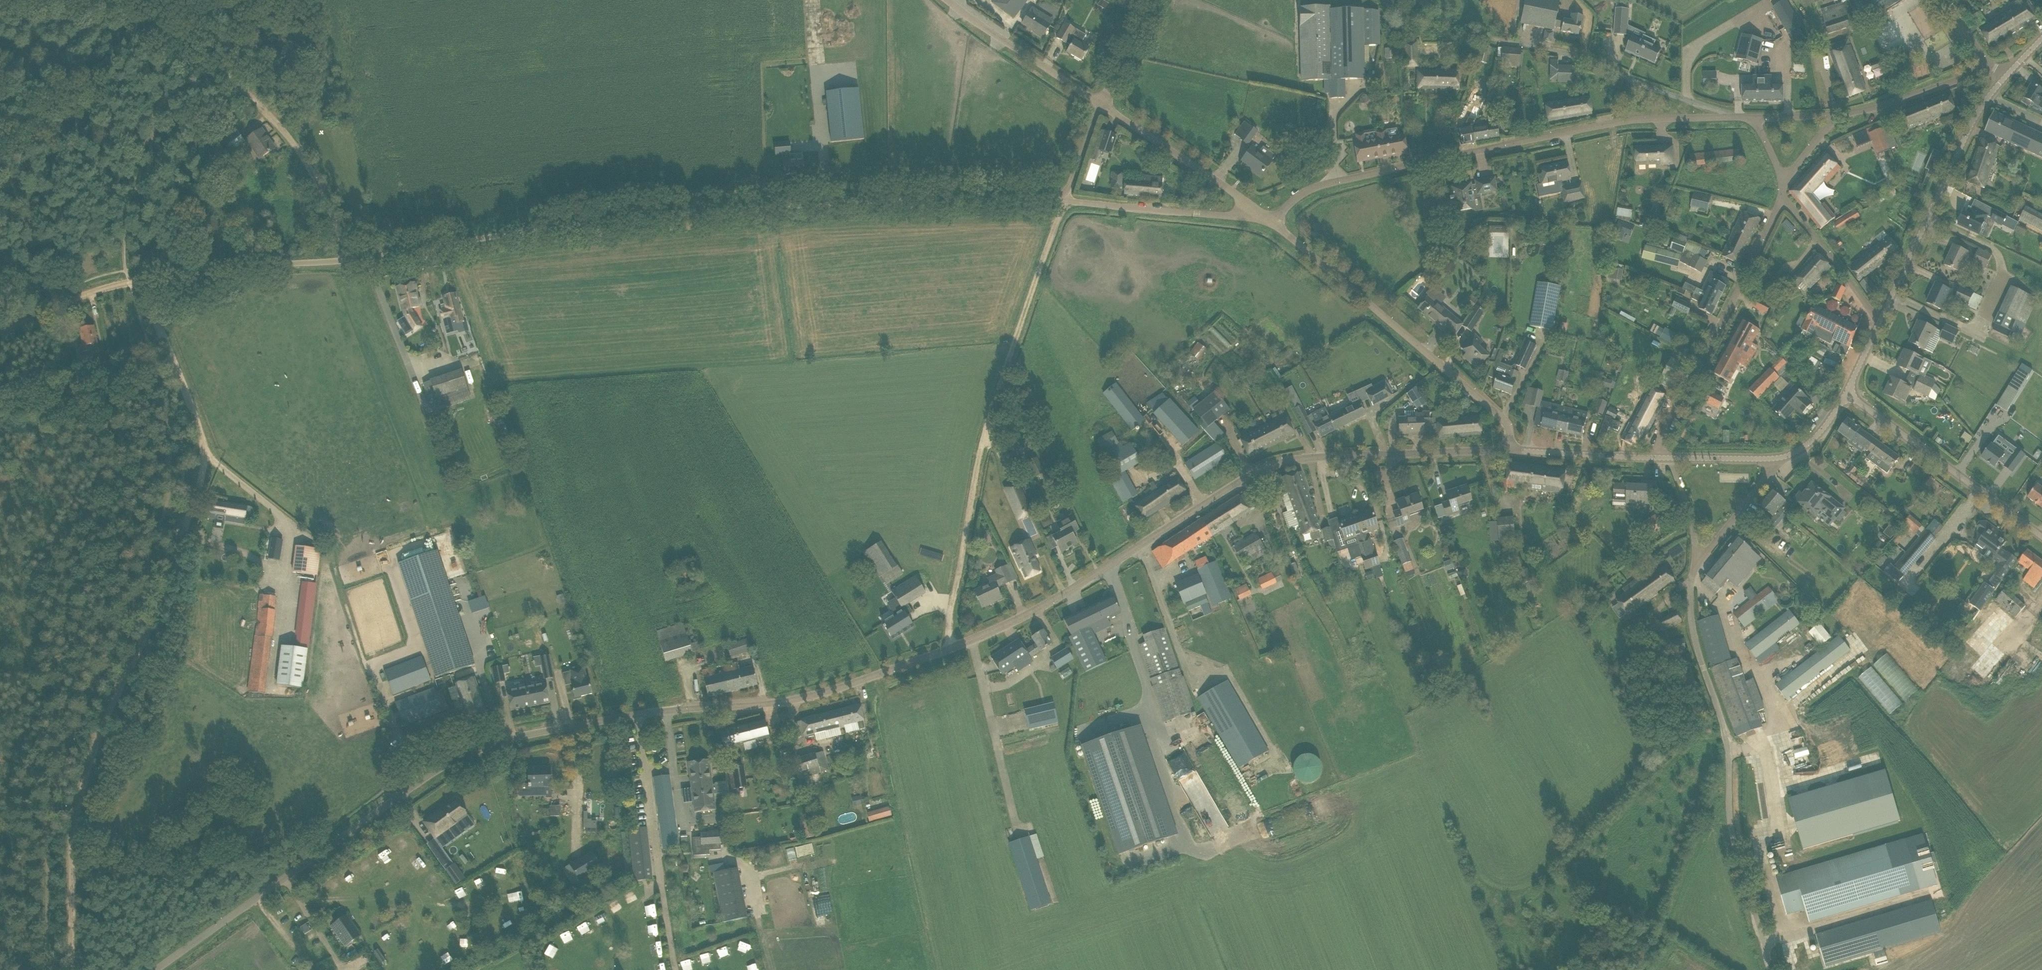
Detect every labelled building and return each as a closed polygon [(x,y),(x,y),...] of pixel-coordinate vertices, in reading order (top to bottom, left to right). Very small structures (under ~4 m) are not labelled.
[(1026,0),(1001,0),(997,5),(1013,18),(1026,0)] [(1788,34),(1802,26),(1786,0),(1785,0),(1772,8),(1788,34)] [(1872,20),(1885,12),(1886,13),(1907,0),(1859,0),(1872,20)] [(2039,18),(2028,1),(2005,15),(2004,13),(1999,16),(2000,18),(1995,21),(1996,22),(1988,27),(1987,25),(1979,30),(1990,47),(2039,18)] [(1514,3),(1510,21),(1562,32),(1566,14),(1514,3)] [(1849,3),(1822,12),(1829,34),(1856,25),(1849,3)] [(1369,70),(1368,46),(1380,45),(1380,11),(1364,9),(1330,10),(1330,7),(1300,8),(1302,81),(1324,80),(1324,94),(1328,94),(1329,99),(1344,99),(1343,80),(1364,79),(1363,70),(1369,70)] [(1042,38),(1050,25),(1036,17),(1039,13),(1032,8),(1022,24),(1035,32),(1034,33),(1042,38)] [(1628,35),(1630,9),(1616,8),(1614,34),(1628,35)] [(1580,11),(1578,18),(1585,20),(1587,12),(1580,11)] [(1978,27),(1987,22),(1981,11),(1972,16),(1978,27)] [(1086,35),(1065,23),(1057,38),(1066,43),(1071,46),(1067,53),(1081,61),(1088,49),(1080,44),(1086,35)] [(1418,67),(1417,41),(1407,41),(1407,39),(1405,39),(1404,29),(1395,29),(1396,43),(1398,43),(1399,62),(1404,62),(1404,67),(1418,67)] [(292,35),(289,40),(300,47),(303,42),(292,35)] [(1636,54),(1639,56),(1655,63),(1661,49),(1654,46),(1656,41),(1644,35),(1641,40),(1633,37),(1626,51),(1625,52),(1635,56),(1636,54)] [(1756,63),(1762,40),(1743,35),(1737,58),(1756,63)] [(1846,98),(1866,91),(1859,73),(1860,73),(1848,41),(1828,49),(1831,54),(1830,55),(1843,89),(1846,98)] [(1481,44),(1477,61),(1488,63),(1491,52),(1497,54),(1499,45),(1491,43),(1490,46),(1481,44)] [(1520,50),(1502,48),(1502,49),(1498,49),(1498,58),(1502,58),(1501,66),(1519,67),(1520,50)] [(1880,68),(1878,61),(1870,64),(1873,71),(1880,68)] [(1575,64),(1575,66),(1558,66),(1557,83),(1572,83),(1572,73),(1581,74),(1581,64),(1575,64)] [(1418,89),(1458,89),(1459,71),(1418,71),(1418,89)] [(1704,84),(1717,84),(1717,72),(1704,72),(1704,84)] [(1783,101),(1783,85),(1772,86),(1772,76),(1753,76),(1753,86),(1742,86),(1743,102),(1783,101)] [(2031,102),(2037,106),(2038,103),(2041,105),(2041,90),(2032,84),(2023,97),(2025,98),(2022,102),(2029,106),(2031,102)] [(859,89),(826,92),(831,142),(864,139),(859,89)] [(1466,128),(1459,129),(1461,145),(1475,142),(1472,127),(1476,118),(1487,96),(1480,93),(1478,99),(1473,109),(1466,123),(1466,128)] [(1948,93),(1900,112),(1907,130),(1955,111),(1948,93)] [(1592,115),(1589,97),(1545,105),(1548,122),(1592,115)] [(1993,112),(1985,131),(2041,158),(2041,135),(1993,112)] [(244,114),(234,120),(245,137),(243,138),(247,143),(244,145),(251,156),(255,154),(261,162),(275,152),(264,136),(262,137),(257,129),(255,130),(244,114)] [(1233,134),(1240,139),(1250,125),(1243,121),(1233,134)] [(1496,124),(1472,127),(1475,142),(1498,139),(1496,129),(1496,124)] [(1872,142),(1877,155),(1890,150),(1879,124),(1852,135),(1857,148),(1872,142)] [(1247,145),(1258,131),(1250,125),(1240,139),(1247,145)] [(1407,153),(1404,136),(1398,137),(1397,129),(1386,131),(1375,133),(1380,158),(1407,153)] [(1110,154),(1113,145),(1116,136),(1098,130),(1093,148),(1110,154)] [(1380,158),(1375,133),(1373,130),(1364,132),(1363,135),(1357,136),(1358,144),(1354,145),(1355,153),(1357,162),(1380,158)] [(1981,139),(1967,182),(1983,187),(1997,144),(1981,139)] [(805,169),(804,169),(803,162),(791,163),(790,154),(791,154),(790,143),(776,144),(777,155),(783,154),(784,163),(783,163),(784,175),(797,174),(797,176),(806,175),(805,169)] [(1263,146),(1259,152),(1251,147),(1247,154),(1241,163),(1247,168),(1248,166),(1261,176),(1275,156),(1263,146)] [(1673,146),(1636,148),(1637,166),(1673,164),(1673,146)] [(1690,156),(1691,166),(1740,160),(1739,150),(1690,156)] [(1934,172),(1941,153),(1933,150),(1926,168),(1934,172)] [(1827,184),(1841,168),(1825,153),(1790,192),(1821,230),(1836,217),(1824,203),(1821,206),(1812,195),(1824,181),(1827,184)] [(1538,175),(1540,185),(1558,181),(1559,182),(1571,179),(1567,163),(1541,168),(1542,174),(1538,175)] [(1122,185),(1125,186),(1124,195),(1161,198),(1162,178),(1144,176),(1143,182),(1125,180),(1125,181),(1122,181),(1123,173),(1114,172),(1113,187),(1122,188),(1122,185)] [(1481,198),(1480,194),(1496,191),(1494,178),(1475,182),(1476,185),(1471,186),(1470,183),(1450,187),(1452,199),(1449,199),(1449,200),(1441,202),(1443,213),(1453,211),(1454,213),(1474,209),(1473,199),(1481,198)] [(1581,184),(1567,186),(1570,202),(1584,199),(1581,184)] [(1708,211),(1712,196),(1695,192),(1691,207),(1708,211)] [(1633,209),(1619,206),(1617,216),(1632,219),(1633,209)] [(1978,234),(1987,215),(1972,208),(1970,212),(1972,213),(1971,216),(1963,213),(1958,224),(1978,234)] [(1740,265),(1761,220),(1743,211),(1722,256),(1740,265)] [(1996,211),(1991,221),(2002,227),(2007,217),(1996,211)] [(1619,220),(1616,230),(1625,233),(1631,236),(1635,226),(1619,220)] [(1900,251),(1889,236),(1857,263),(1855,260),(1848,266),(1859,282),(1900,251)] [(1701,273),(1707,261),(1685,250),(1687,244),(1674,239),(1669,253),(1681,256),(1680,262),(1701,273)] [(1958,271),(1967,252),(1953,246),(1945,265),(1958,271)] [(1680,262),(1681,256),(1669,253),(1646,247),(1643,259),(1678,267),(1680,262)] [(1990,255),(1978,250),(1973,262),(1984,268),(1990,255)] [(1831,267),(1816,252),(1809,259),(1810,261),(1784,291),(1789,296),(1802,283),(1809,290),(1831,267)] [(1610,273),(1609,278),(1621,280),(1622,275),(1623,270),(1611,268),(1610,273)] [(1706,281),(1702,291),(1720,300),(1729,281),(1711,272),(1706,281)] [(1554,330),(1563,275),(1556,274),(1555,280),(1558,281),(1557,286),(1538,282),(1530,326),(1554,330)] [(414,283),(397,287),(403,316),(408,324),(409,323),(410,325),(409,326),(414,333),(423,327),(414,312),(412,307),(419,306),(414,283)] [(1697,288),(1686,283),(1683,289),(1694,293),(1696,288),(1697,288)] [(1941,309),(1949,290),(1936,284),(1927,303),(1941,309)] [(1765,285),(1759,296),(1774,304),(1780,293),(1765,285)] [(1845,289),(1839,285),(1833,297),(1840,301),(1845,289)] [(1967,305),(1977,310),(1983,298),(1960,287),(1955,300),(1967,305)] [(1994,324),(1995,324),(1993,329),(2009,337),(2011,332),(2020,336),(2037,299),(2011,287),(1994,324)] [(1720,300),(1702,291),(1700,290),(1696,288),(1694,293),(1691,299),(1701,303),(1699,309),(1712,315),(1720,300)] [(445,326),(463,321),(455,293),(443,297),(447,309),(441,310),(445,326)] [(1423,315),(1443,331),(1452,320),(1447,315),(1449,313),(1428,296),(1418,308),(1424,314),(1423,315)] [(1462,325),(1472,332),(1485,311),(1484,311),(1489,304),(1481,299),(1476,305),(1475,305),(1462,325)] [(1688,314),(1691,306),(1677,299),(1673,307),(1688,314)] [(1767,303),(1762,312),(1767,315),(1771,305),(1767,303)] [(1813,306),(1792,350),(1802,355),(1806,345),(1816,350),(1819,344),(1828,348),(1829,348),(1831,349),(1828,355),(1840,361),(1847,346),(1849,347),(1858,328),(1813,306)] [(1801,317),(1796,325),(1801,328),(1806,319),(1801,317)] [(1752,344),(1760,331),(1742,320),(1713,373),(1730,382),(1740,364),(1746,368),(1759,347),(1752,344)] [(1933,338),(1936,330),(1918,321),(1914,330),(1915,331),(1910,342),(1925,349),(1930,337),(1933,338)] [(94,326),(80,329),(83,344),(80,344),(81,352),(89,350),(88,345),(98,344),(94,326)] [(1958,332),(1946,326),(1940,338),(1953,344),(1958,332)] [(1661,337),(1672,343),(1676,336),(1665,330),(1661,337)] [(1476,369),(1489,356),(1479,346),(1483,342),(1475,334),(1460,348),(1466,353),(1463,356),(1468,362),(1469,361),(1476,369)] [(1526,369),(1536,345),(1526,340),(1515,364),(1526,369)] [(1924,359),(1914,354),(1905,350),(1897,365),(1906,370),(1916,375),(1924,359)] [(92,354),(80,357),(82,366),(94,364),(92,354)] [(1489,377),(1497,380),(1494,389),(1511,395),(1516,381),(1515,381),(1518,373),(1511,370),(1512,369),(1494,363),(1489,377)] [(1770,368),(1748,390),(1758,400),(1780,377),(1770,368)] [(2020,368),(1997,405),(2008,412),(2031,375),(2020,368)] [(1791,369),(1781,379),(1788,385),(1792,380),(1799,386),(1804,381),(1791,369)] [(1567,383),(1570,373),(1559,370),(1557,380),(1567,383)] [(468,390),(461,371),(423,383),(430,402),(437,400),(468,390)] [(1932,390),(1936,381),(1921,374),(1917,383),(1932,390)] [(1904,403),(1908,394),(1911,387),(1900,382),(1891,378),(1884,393),(1904,403)] [(1383,382),(1365,392),(1373,405),(1390,396),(1383,382)] [(1103,394),(1132,430),(1145,420),(1116,383),(1103,394)] [(1928,398),(1932,390),(1917,383),(1913,391),(1928,398)] [(1291,386),(1285,390),(1288,397),(1295,394),(1291,386)] [(1807,397),(1794,386),(1773,409),(1786,420),(1796,409),(1802,414),(1812,404),(1806,398),(1807,397)] [(1426,402),(1416,387),(1407,393),(1417,409),(1426,402)] [(1667,397),(1651,388),(1644,400),(1641,399),(1637,406),(1640,407),(1632,424),(1630,423),(1621,439),(1639,449),(1667,397)] [(1539,408),(1543,391),(1534,389),(1530,405),(1539,408)] [(1709,391),(1704,401),(1719,409),(1724,399),(1709,391)] [(1207,427),(1229,410),(1215,392),(1193,409),(1195,411),(1190,415),(1193,418),(1197,415),(1207,427)] [(1153,410),(1167,400),(1162,393),(1148,402),(1153,410)] [(1603,416),(1608,403),(1608,402),(1609,400),(1601,397),(1600,399),(1594,413),(1603,416)] [(1359,401),(1328,414),(1326,415),(1334,431),(1366,415),(1362,406),(1359,401)] [(1301,405),(1295,408),(1302,422),(1308,419),(1307,417),(1301,405)] [(1542,427),(1557,431),(1561,415),(1562,415),(1564,407),(1560,406),(1558,414),(1539,409),(1536,423),(1542,424),(1542,427)] [(1481,435),(1480,416),(1470,417),(1442,419),(1441,407),(1435,408),(1435,412),(1430,412),(1432,437),(1438,437),(1438,438),(1481,435)] [(1588,413),(1564,407),(1562,415),(1561,415),(1557,431),(1583,437),(1588,413)] [(1606,415),(1615,420),(1619,413),(1621,415),(1629,412),(1627,410),(1619,412),(1616,411),(1617,410),(1611,407),(1610,408),(1606,415)] [(1334,431),(1326,415),(1328,414),(1325,408),(1307,417),(1308,419),(1310,423),(1312,421),(1320,438),(1321,437),(1334,431)] [(502,418),(499,410),(490,413),(493,421),(502,418)] [(1294,434),(1289,425),(1281,410),(1271,415),(1274,421),(1262,427),(1271,445),(1294,434)] [(1422,435),(1430,435),(1429,412),(1423,412),(1414,412),(1414,416),(1399,417),(1399,434),(1422,433),(1422,435)] [(1855,447),(1858,444),(1864,448),(1872,437),(1848,420),(1839,432),(1850,440),(1849,442),(1855,447)] [(1249,457),(1271,445),(1262,427),(1240,439),(1249,457)] [(2029,451),(2039,458),(2041,454),(2041,436),(2040,434),(2029,451)] [(1899,457),(1872,437),(1864,448),(1871,453),(1867,458),(1888,474),(1899,457)] [(1986,451),(1982,457),(1995,467),(1999,462),(2005,466),(2005,467),(2012,472),(2020,462),(2006,451),(1994,442),(1992,445),(1991,445),(1991,444),(1987,450),(1986,450),(1985,451),(1986,451)] [(1217,443),(1184,463),(1194,479),(1227,458),(1217,443)] [(1142,463),(1130,444),(1109,457),(1120,475),(1110,480),(1123,503),(1138,494),(1126,472),(1135,466),(1136,469),(1140,467),(1138,465),(1142,463)] [(1165,458),(1159,449),(1152,454),(1158,463),(1165,458)] [(1035,478),(1044,473),(1036,457),(1027,462),(1035,478)] [(1021,477),(1027,475),(1022,463),(1016,465),(1021,477)] [(1566,470),(1508,463),(1500,463),(1499,470),(1507,470),(1506,479),(1499,479),(1499,492),(1508,492),(1508,487),(1524,489),(1525,488),(1529,488),(1529,490),(1563,494),(1566,470)] [(1282,496),(1288,512),(1291,511),(1292,511),(1311,505),(1301,472),(1278,478),(1280,488),(1282,496)] [(1866,480),(1859,474),(1854,480),(1862,486),(1866,480)] [(1145,496),(1134,503),(1143,519),(1187,494),(1182,485),(1176,475),(1156,489),(1152,484),(1149,486),(1151,489),(1144,494),(1145,496)] [(1651,505),(1652,486),(1614,484),(1614,493),(1626,494),(1625,504),(1651,505)] [(1834,521),(1844,508),(1813,484),(1798,502),(1815,516),(1819,510),(1834,521)] [(2041,508),(2041,489),(2037,485),(2028,497),(2041,508)] [(1449,501),(1442,503),(1446,517),(1457,513),(1455,507),(1471,502),(1466,486),(1446,492),(1449,501)] [(1778,509),(1785,501),(1772,490),(1765,498),(1778,509)] [(1199,521),(1210,538),(1256,507),(1247,492),(1240,497),(1239,496),(1199,521)] [(1022,494),(1010,499),(1017,514),(1022,512),(1022,513),(1024,512),(1024,511),(1028,509),(1022,494)] [(1400,510),(1393,513),(1398,526),(1409,522),(1406,515),(1422,510),(1420,504),(1417,494),(1397,501),(1400,510)] [(1783,513),(1778,509),(1765,498),(1759,505),(1762,508),(1756,515),(1770,527),(1783,513)] [(224,520),(245,524),(245,518),(251,518),(253,516),(253,510),(252,507),(228,503),(211,501),(208,518),(216,519),(217,514),(225,516),(224,520)] [(1648,536),(1669,522),(1656,501),(1654,503),(1660,512),(1641,524),(1648,536)] [(1320,530),(1311,505),(1292,511),(1291,511),(1288,512),(1283,513),(1288,529),(1298,525),(1302,536),(1310,533),(1313,541),(1321,538),(1319,531),(1320,530)] [(1380,565),(1370,536),(1367,537),(1366,534),(1378,530),(1375,520),(1371,510),(1354,516),(1360,535),(1373,567),(1380,565)] [(1903,523),(1915,534),(1916,534),(1918,536),(1925,528),(1910,515),(1903,523)] [(1061,533),(1053,538),(1061,552),(1076,543),(1071,533),(1078,529),(1071,516),(1056,524),(1061,533)] [(1365,570),(1373,567),(1360,535),(1354,516),(1338,522),(1341,529),(1333,532),(1340,551),(1358,546),(1365,570)] [(1514,517),(1498,518),(1498,522),(1500,540),(1500,544),(1516,543),(1514,517)] [(1943,527),(1935,519),(1894,566),(1905,575),(1935,539),(1934,538),(1943,527)] [(1163,568),(1210,538),(1199,521),(1152,551),(1163,568)] [(1993,560),(1998,564),(1992,573),(2001,580),(2017,559),(2008,552),(2007,554),(2000,549),(2005,542),(1996,535),(1999,531),(1985,521),(1980,522),(1977,526),(1978,532),(1983,536),(1976,546),(1982,551),(1980,554),(1992,562),(1993,560)] [(1498,522),(1490,522),(1490,535),(1498,535),(1498,522)] [(1448,525),(1441,528),(1444,538),(1452,535),(1448,525)] [(1323,529),(1326,542),(1333,540),(1330,527),(1323,529)] [(1256,533),(1232,546),(1241,561),(1250,556),(1253,561),(1267,553),(1256,533)] [(1707,577),(1701,583),(1715,595),(1722,587),(1734,572),(1741,578),(1750,567),(1743,562),(1753,550),(1745,544),(1738,537),(1706,576),(1707,577)] [(283,540),(272,539),(269,559),(279,561),(283,540)] [(881,541),(859,555),(870,573),(874,570),(882,584),(885,582),(887,584),(903,574),(898,566),(897,566),(881,541)] [(1023,551),(1013,556),(1020,570),(1021,570),(1025,579),(1041,571),(1034,556),(1036,555),(1030,543),(1021,547),(1023,551)] [(321,549),(296,546),(293,572),(318,575),(321,549)] [(1411,562),(1406,549),(1397,552),(1403,565),(1411,562)] [(2041,578),(2041,561),(2027,550),(2017,563),(2029,572),(2023,580),(2034,588),(2041,578)] [(475,665),(437,551),(398,564),(436,678),(475,665)] [(1509,556),(1520,586),(1533,581),(1528,569),(1526,570),(1519,552),(1509,556)] [(1217,561),(1197,570),(1212,606),(1232,597),(1217,561)] [(1299,572),(1295,563),(1289,565),(1296,580),(1301,578),(1299,572)] [(1890,564),(1884,571),(1898,583),(1904,576),(1890,564)] [(1625,594),(1617,600),(1628,616),(1675,581),(1664,566),(1640,583),(1638,580),(1623,591),(1625,594)] [(1003,585),(1012,581),(1005,567),(995,572),(999,578),(989,583),(989,585),(975,592),(981,605),(992,600),(993,602),(1001,598),(996,587),(1002,584),(1003,585)] [(1282,580),(1277,569),(1257,579),(1262,590),(1282,580)] [(1465,569),(1458,572),(1460,579),(1468,576),(1465,569)] [(1206,594),(1198,575),(1176,584),(1187,610),(1208,602),(1205,595),(1206,594)] [(908,604),(926,593),(915,576),(891,591),(901,608),(908,604)] [(1750,584),(1748,588),(1750,591),(1758,595),(1759,594),(1763,586),(1755,581),(1753,585),(1750,584)] [(303,688),(317,584),(302,582),(295,635),(297,635),(295,648),(282,646),(277,685),(303,688)] [(1980,611),(1995,590),(1985,583),(1970,604),(1980,611)] [(1251,595),(1246,584),(1235,590),(1240,600),(1251,595)] [(1780,601),(1768,586),(1759,594),(1758,595),(1755,597),(1751,593),(1752,593),(1750,591),(1748,588),(1743,591),(1750,600),(1735,611),(1736,612),(1734,614),(1745,628),(1780,601)] [(2005,589),(1995,600),(2015,617),(2024,607),(2025,606),(2005,589)] [(265,694),(273,639),(276,611),(275,610),(277,597),(260,594),(255,636),(247,691),(265,694)] [(1113,597),(1064,620),(1072,636),(1069,637),(1071,642),(1086,672),(1106,662),(1093,634),(1110,626),(1108,620),(1121,613),(1113,597)] [(913,612),(908,604),(901,608),(903,610),(881,623),(892,640),(897,637),(914,627),(914,626),(907,616),(913,612)] [(1760,664),(1780,649),(1776,643),(1800,624),(1788,608),(1786,609),(1787,611),(1778,619),(1775,615),(1756,630),(1759,633),(1745,644),(1760,664)] [(1731,660),(1718,616),(1699,622),(1711,666),(1731,660)] [(701,649),(697,634),(688,637),(684,623),(657,631),(666,660),(701,649)] [(1809,633),(1821,647),(1832,638),(1820,624),(1809,633)] [(1195,712),(1183,677),(1181,677),(1164,628),(1143,636),(1146,643),(1139,645),(1154,687),(1152,687),(1164,722),(1195,712)] [(1025,651),(1029,659),(1052,644),(1043,631),(1032,638),(1036,644),(1025,651)] [(1790,697),(1851,650),(1840,635),(1829,643),(1813,656),(1811,653),(1808,655),(1810,658),(1775,685),(1789,702),(1792,699),(1790,697)] [(1674,650),(1686,648),(1685,640),(1684,640),(1684,638),(1678,639),(1678,641),(1672,642),(1674,650)] [(747,640),(727,647),(731,657),(751,651),(747,640)] [(1025,651),(1018,640),(992,657),(1003,675),(1014,668),(1017,673),(1032,664),(1029,659),(1025,651)] [(1970,667),(1978,673),(1985,679),(2005,654),(1991,641),(1970,667)] [(1057,669),(1073,659),(1067,648),(1050,658),(1057,669)] [(549,655),(540,657),(544,680),(554,678),(549,655)] [(431,680),(421,656),(384,670),(394,694),(430,680),(431,680)] [(1762,726),(1757,712),(1765,709),(1754,679),(1745,682),(1736,660),(1712,669),(1738,736),(1762,726)] [(757,685),(753,667),(740,670),(738,662),(702,670),(708,697),(757,685)] [(506,682),(502,665),(492,667),(495,684),(506,682)] [(592,694),(589,680),(588,680),(584,666),(569,670),(573,683),(571,684),(573,691),(572,691),(574,700),(582,698),(581,696),(592,694)] [(487,715),(475,677),(456,684),(468,722),(487,715)] [(1268,751),(1227,680),(1198,697),(1239,768),(1268,751)] [(526,687),(530,707),(550,703),(546,683),(526,687)] [(443,711),(433,687),(395,702),(405,726),(443,711)] [(530,707),(526,687),(507,691),(511,710),(530,707)] [(1058,722),(1053,703),(1024,710),(1029,729),(1058,722)] [(864,722),(863,714),(860,704),(836,710),(841,729),(845,728),(846,733),(865,729),(864,722)] [(835,737),(833,730),(841,729),(836,710),(801,719),(805,736),(813,734),(815,734),(817,741),(835,737)] [(720,731),(725,749),(744,744),(745,751),(757,748),(755,741),(769,737),(765,720),(720,731)] [(1176,835),(1139,726),(1082,745),(1119,854),(1176,835)] [(815,753),(792,760),(798,780),(822,773),(823,775),(829,772),(829,770),(823,751),(815,754),(815,753)] [(688,762),(691,787),(712,784),(709,760),(688,762)] [(743,766),(727,769),(731,790),(747,787),(743,766)] [(529,768),(529,791),(551,790),(550,767),(529,768)] [(1320,781),(1320,769),(1296,770),(1296,782),(1320,781)] [(1885,770),(1788,799),(1803,849),(1900,821),(1885,770)] [(663,849),(679,847),(669,776),(653,778),(663,849)] [(712,784),(691,787),(694,812),(715,809),(712,784)] [(456,799),(424,822),(435,838),(436,838),(439,842),(452,833),(449,829),(468,815),(456,799)] [(560,815),(560,805),(549,805),(550,815),(560,815)] [(890,815),(888,808),(868,814),(870,821),(890,815)] [(1265,825),(1269,833),(1283,827),(1280,819),(1265,825)] [(629,830),(634,881),(643,880),(642,869),(649,868),(648,868),(647,858),(649,858),(645,828),(629,830)] [(701,834),(701,837),(693,838),(694,856),(710,854),(710,850),(721,849),(719,831),(711,831),(711,833),(701,834)] [(1938,885),(1923,834),(1886,845),(1776,877),(1787,915),(1806,910),(1809,923),(1930,887),(1938,885)] [(1030,911),(1052,904),(1030,836),(1008,843),(1030,911)] [(397,848),(407,848),(408,838),(398,838),(397,848)] [(796,856),(814,854),(813,844),(795,845),(796,856)] [(382,862),(391,859),(387,850),(378,854),(382,862)] [(593,855),(572,867),(580,881),(601,869),(593,855)] [(723,863),(717,864),(718,872),(725,870),(723,863)] [(454,864),(446,870),(457,884),(464,879),(454,864)] [(747,918),(737,868),(725,870),(718,872),(713,873),(723,922),(747,918)] [(352,886),(362,881),(357,872),(348,878),(352,886)] [(477,888),(486,884),(482,876),(473,880),(477,888)] [(340,882),(332,887),(338,895),(346,890),(340,882)] [(831,894),(812,896),(815,924),(835,922),(831,894)] [(1827,932),(1817,935),(1826,964),(1836,961),(1913,938),(1950,926),(1941,898),(1905,909),(1827,932)] [(331,926),(345,947),(358,937),(344,917),(331,926)] [(503,930),(510,926),(506,918),(499,922),(503,930)] [(300,926),(304,934),(310,931),(305,923),(300,926)] [(479,930),(479,940),(488,940),(488,930),(479,930)] [(653,954),(662,952),(661,943),(652,945),(653,954)] [(545,952),(554,955),(556,949),(548,946),(545,952)] [(391,964),(400,959),(395,951),(387,956),(391,964)] [(429,961),(417,962),(418,969),(429,969),(429,961)]
